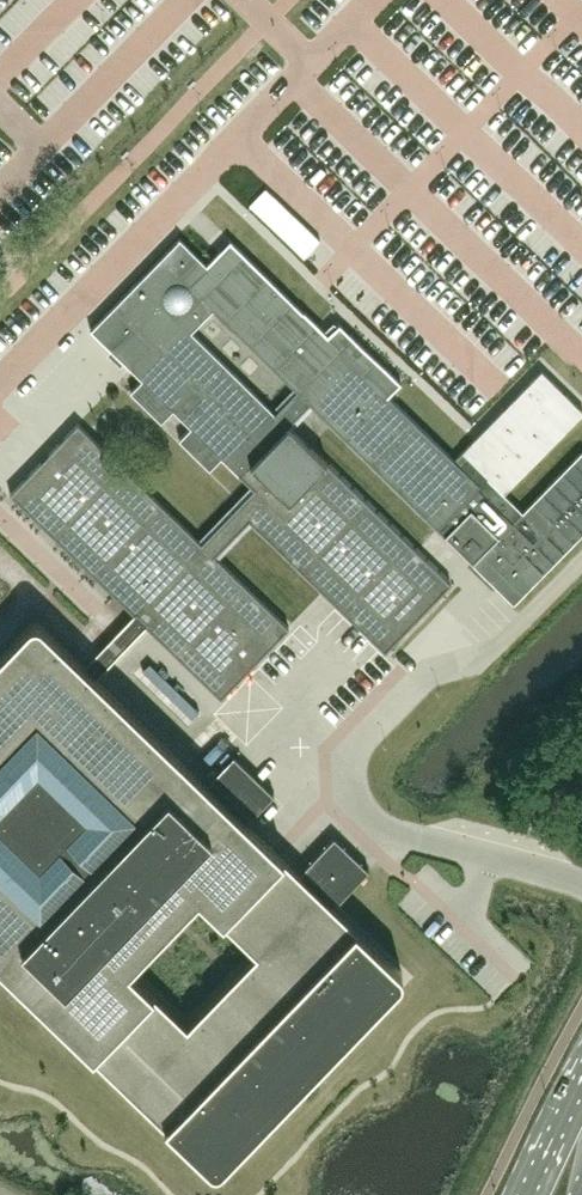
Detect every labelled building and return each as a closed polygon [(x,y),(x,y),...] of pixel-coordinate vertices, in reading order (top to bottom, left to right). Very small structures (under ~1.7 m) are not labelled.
[(575,13),(581,8),(581,0),(565,0),(575,13)] [(82,24),(103,25),(104,12),(83,11),(82,24)] [(474,439),(466,447),(455,458),(389,393),(402,380),(338,319),(326,331),(229,241),(208,264),(181,238),(179,239),(92,329),(106,343),(113,349),(111,354),(112,360),(116,363),(121,364),(126,362),(132,368),(143,379),(131,391),(162,421),(174,409),(192,427),(180,438),(210,468),(222,456),(254,488),(202,542),(78,423),(10,493),(116,595),(134,613),(149,627),(222,697),(289,627),(215,555),(250,520),(386,651),(452,582),(289,425),(310,403),(438,527),(443,522),(450,528),(444,534),(473,561),(515,602),(581,534),(581,451),(523,512),(504,493),(581,414),(581,410),(562,390),(542,370),(474,439)] [(192,1150),(198,1156),(208,1166),(213,1169),(219,1169),(223,1166),(399,983),(402,979),(403,974),(401,970),(389,958),(383,953),(333,905),(337,901),(338,902),(369,870),(367,868),(366,870),(334,839),(336,838),(334,836),(304,868),(305,869),(301,874),(283,856),(273,847),(246,821),(210,786),(99,679),(146,630),(149,627),(134,613),(84,664),(43,624),(38,621),(32,621),(28,625),(0,653),(0,965),(192,1150)] [(202,713),(152,665),(145,672),(195,720),(202,713)]
